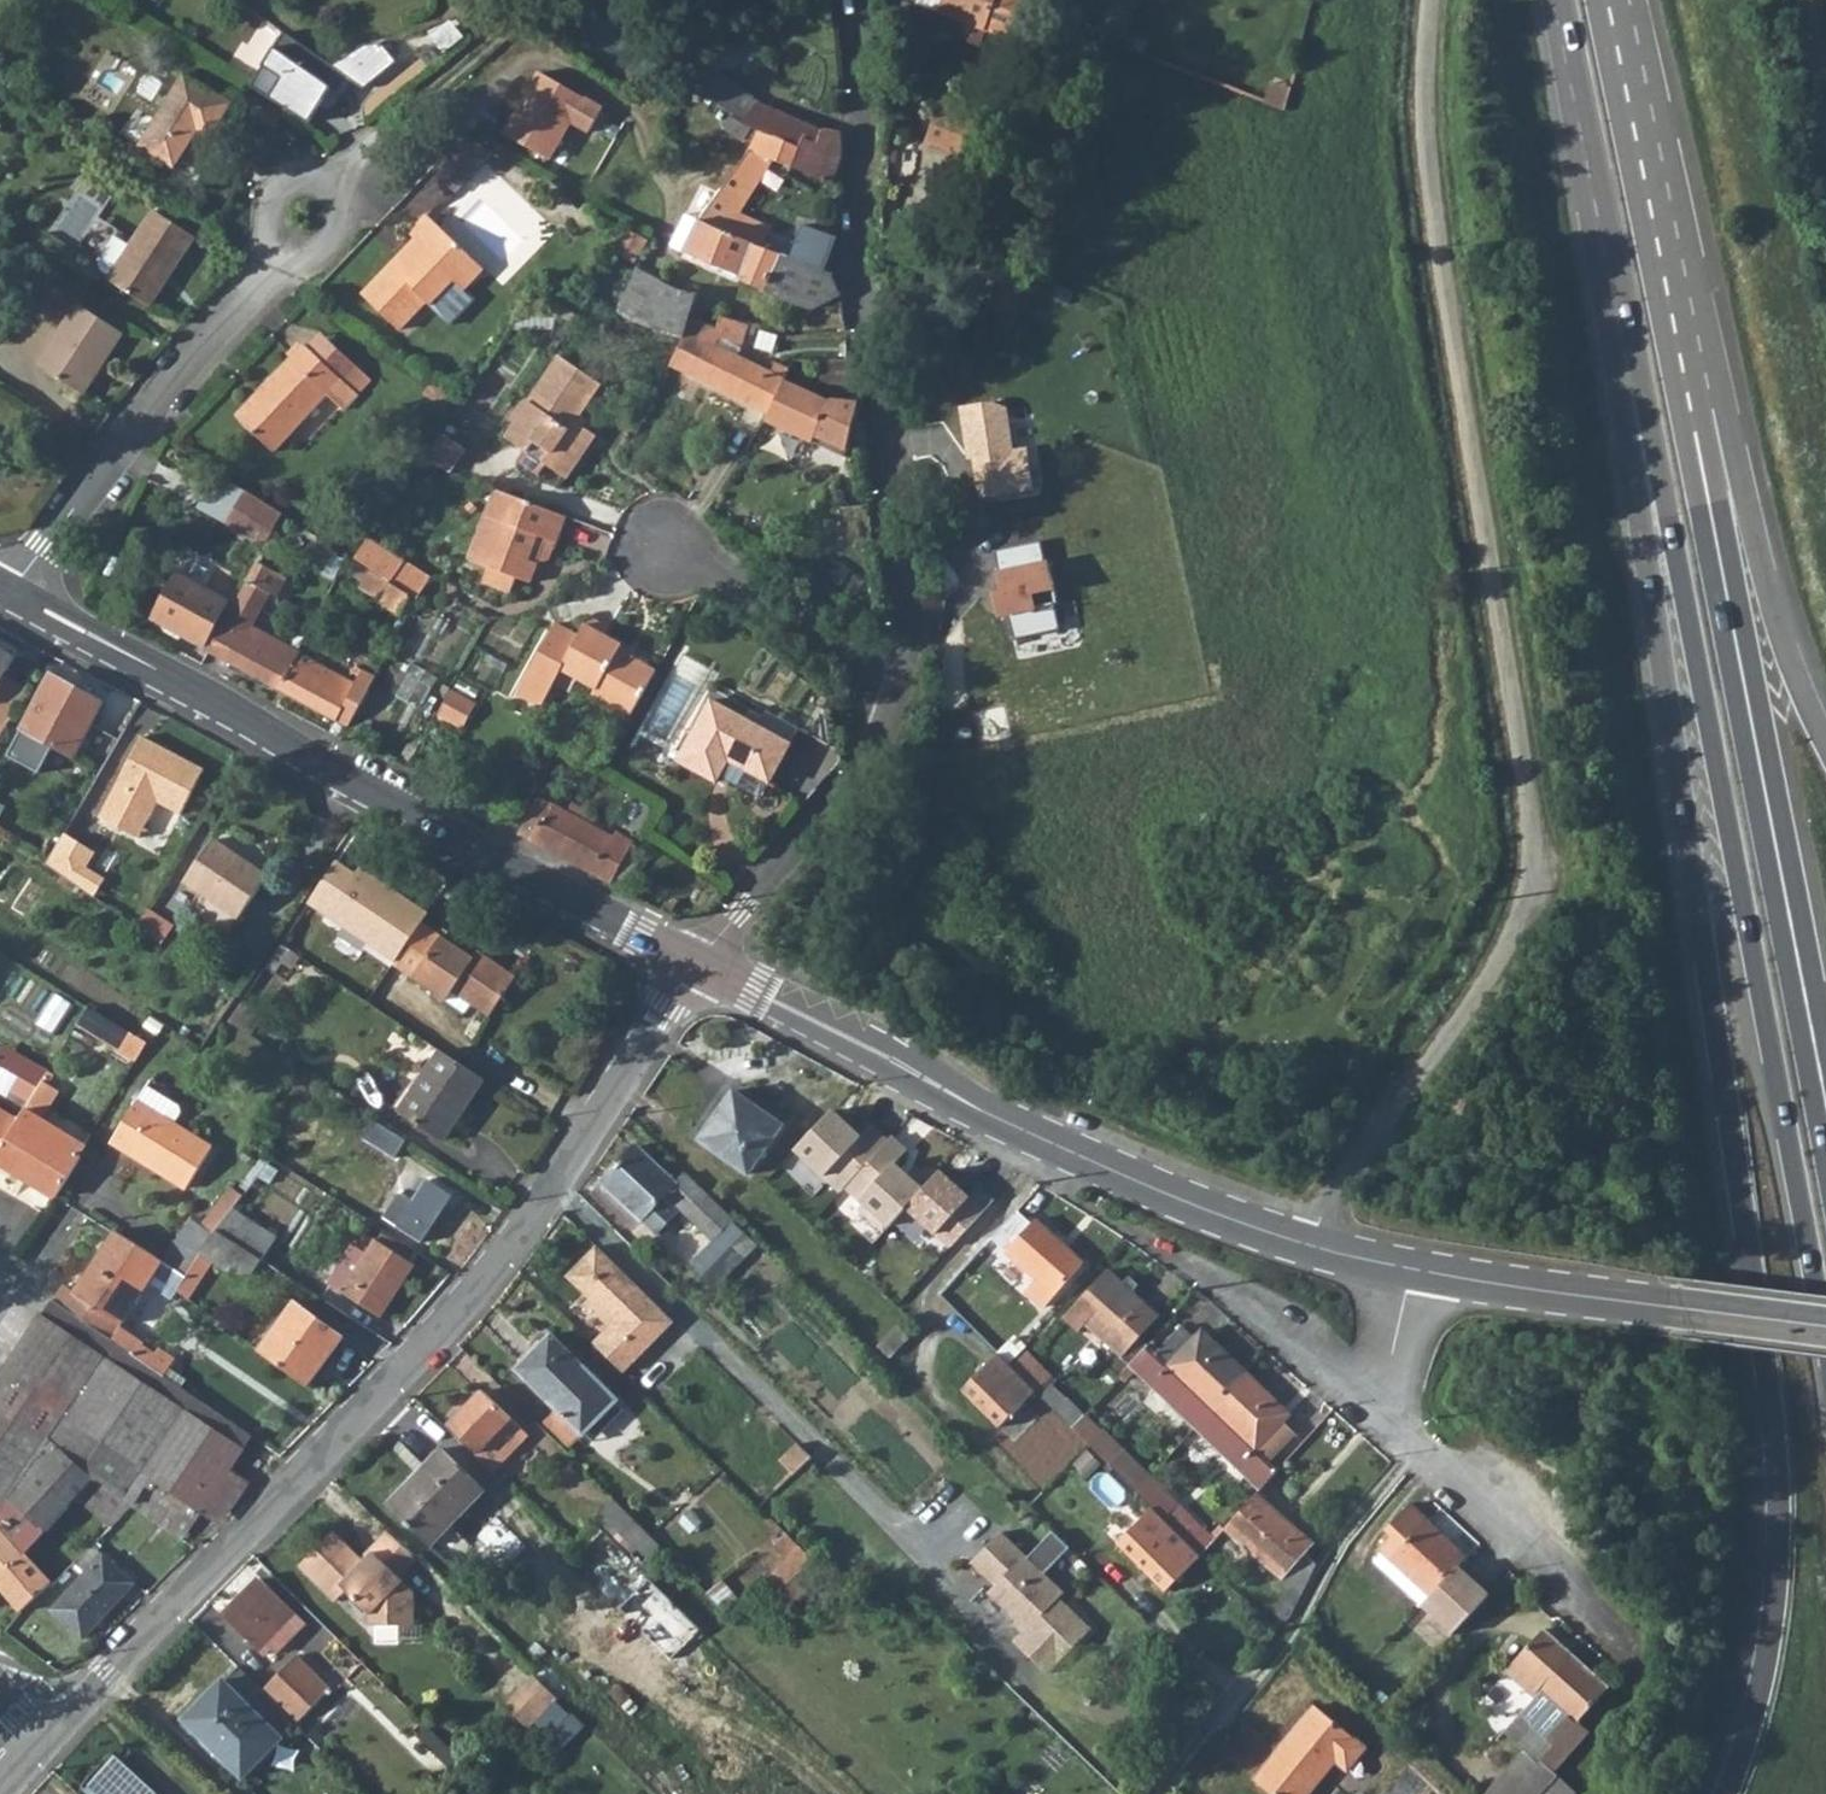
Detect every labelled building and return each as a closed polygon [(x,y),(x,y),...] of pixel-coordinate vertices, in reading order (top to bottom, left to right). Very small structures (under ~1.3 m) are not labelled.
[(933,12),(1005,41),(1021,0),(938,0),(933,12)] [(253,46),(267,56),(284,31),(270,22),(253,46)] [(283,34),(249,87),(284,111),(304,124),(327,88),(333,92),(343,76),(359,88),(394,62),(379,41),(372,42),(358,45),(327,65),(305,49),(283,34)] [(691,68),(681,72),(743,124),(756,130),(797,148),(790,167),(830,184),(840,158),(838,133),(824,130),(819,135),(763,106),(756,104),(721,77),(718,79),(701,63),(696,65),(691,68)] [(599,108),(536,71),(501,132),(546,159),(568,120),(586,130),(599,108)] [(185,74),(140,145),(175,167),(194,137),(190,134),(195,127),(211,137),(232,105),(185,74)] [(926,144),(960,157),(972,126),(938,113),(926,144)] [(753,140),(743,157),(748,160),(753,151),(790,167),(797,148),(756,130),(753,140)] [(712,200),(699,219),(747,241),(753,228),(727,216),(730,210),(712,200)] [(151,207),(106,278),(143,302),(164,269),(171,274),(195,236),(151,207)] [(671,243),(685,250),(699,219),(686,212),(671,243)] [(423,299),(448,322),(471,297),(461,287),(480,267),(425,215),(407,234),(414,241),(394,264),(391,261),(360,294),(396,328),(423,299)] [(685,250),(739,276),(753,244),(747,241),(699,219),(685,250)] [(739,276),(738,280),(766,294),(783,256),(753,244),(739,276)] [(805,247),(802,265),(828,277),(834,277),(836,253),(805,247)] [(783,256),(766,294),(788,304),(810,309),(838,295),(834,287),(829,279),(828,277),(802,265),(783,256)] [(654,280),(636,322),(654,331),(654,332),(678,344),(688,319),(694,294),(681,291),(673,288),(654,280)] [(79,303),(40,363),(86,393),(125,332),(79,303)] [(721,315),(716,329),(719,329),(744,338),(749,324),(721,315)] [(678,344),(668,363),(749,405),(764,412),(779,384),(710,351),(714,341),(712,339),(716,329),(688,319),(678,344)] [(774,325),(772,332),(783,336),(785,329),(774,325)] [(320,338),(308,350),(358,396),(368,384),(320,338)] [(358,396),(308,350),(303,345),(236,418),(273,453),(326,395),(345,412),(358,396)] [(522,406),(502,437),(524,451),(530,442),(544,452),(539,461),(561,476),(588,435),(567,421),(592,383),(551,355),(520,404),(522,406)] [(820,361),(819,384),(854,384),(854,361),(820,361)] [(764,412),(760,420),(800,442),(845,468),(860,403),(855,404),(841,405),(825,406),(779,384),(764,412)] [(994,406),(960,412),(969,462),(976,461),(984,504),(1035,496),(1027,454),(1013,451),(1008,410),(994,406)] [(282,514),(242,489),(222,523),(263,549),(282,514)] [(562,521),(493,492),(465,561),(483,568),(477,582),(504,594),(510,580),(525,586),(533,567),(525,564),(534,541),(549,547),(552,547),(562,521)] [(369,539),(356,559),(392,582),(405,562),(369,539)] [(549,547),(534,541),(525,564),(533,567),(542,563),(549,547)] [(1008,647),(1055,637),(1049,611),(1053,610),(1044,569),(1041,569),(1036,547),(989,557),(994,579),(989,581),(995,608),(1000,607),(1008,647)] [(208,651),(280,690),(299,653),(249,625),(267,591),(277,596),(286,578),(256,561),(252,569),(233,604),(208,651)] [(412,597),(370,570),(366,575),(372,579),(368,585),(382,595),(379,600),(402,614),(412,597)] [(179,574),(153,620),(201,647),(227,601),(179,574)] [(593,696),(630,716),(655,672),(619,653),(622,647),(604,637),(608,630),(587,619),(577,637),(554,625),(517,695),(542,707),(561,672),(595,691),(593,696)] [(13,658),(0,650),(0,679),(13,658)] [(299,653),(280,690),(350,727),(357,713),(376,679),(363,672),(357,683),(299,653)] [(423,705),(438,679),(416,666),(401,692),(423,705)] [(13,732),(62,764),(99,707),(50,675),(13,732)] [(449,690),(438,711),(460,723),(471,702),(449,690)] [(714,780),(718,773),(727,757),(767,779),(788,740),(756,723),(710,698),(676,759),(714,780)] [(203,769),(140,736),(98,817),(137,838),(156,802),(179,814),(203,769)] [(538,797),(517,833),(592,875),(593,872),(611,881),(631,843),(613,833),(611,836),(538,797)] [(95,855),(64,837),(48,866),(95,900),(105,881),(87,870),(95,855)] [(212,842),(184,883),(204,895),(193,913),(225,933),(236,916),(239,918),(266,877),(212,842)] [(394,961),(420,923),(426,914),(359,870),(355,875),(335,862),(307,904),(394,961)] [(670,899),(665,909),(670,912),(675,903),(670,899)] [(142,910),(132,926),(159,944),(169,928),(142,910)] [(394,961),(391,966),(445,1003),(455,989),(469,998),(465,1004),(488,1019),(515,979),(475,952),(471,958),(420,923),(394,961)] [(79,1028),(141,1057),(151,1037),(89,1008),(79,1028)] [(439,1052),(399,1112),(443,1142),(484,1082),(439,1052)] [(10,1179),(14,1172),(53,1196),(78,1156),(77,1155),(83,1145),(41,1118),(59,1091),(43,1081),(19,1123),(0,1152),(0,1173),(10,1179)] [(143,1087),(135,1101),(171,1123),(177,1113),(174,1105),(143,1087)] [(733,1089),(698,1137),(747,1172),(782,1124),(733,1089)] [(337,1097),(332,1105),(339,1110),(344,1102),(337,1097)] [(171,1123),(135,1101),(109,1143),(184,1189),(210,1147),(171,1123)] [(829,1110),(792,1150),(835,1194),(841,1188),(875,1155),(829,1110)] [(19,1123),(0,1111),(0,1152),(19,1123)] [(372,1120),(360,1139),(393,1161),(406,1141),(372,1120)] [(961,1197),(892,1139),(875,1155),(841,1188),(884,1230),(907,1206),(934,1228),(961,1197)] [(637,1147),(604,1179),(657,1232),(682,1207),(689,1215),(707,1197),(684,1174),(674,1182),(637,1147)] [(395,1209),(388,1220),(420,1240),(450,1194),(424,1178),(401,1213),(395,1209)] [(201,1225),(214,1232),(215,1230),(232,1208),(242,1194),(231,1185),(201,1225)] [(232,1208),(215,1230),(260,1259),(275,1237),(232,1208)] [(1016,1209),(990,1240),(1034,1278),(1025,1291),(1044,1306),(1083,1262),(1036,1218),(1032,1222),(1016,1209)] [(162,1262),(186,1277),(201,1252),(214,1232),(201,1225),(188,1217),(161,1261),(162,1262)] [(214,1232),(201,1252),(244,1282),(260,1259),(215,1230),(214,1232)] [(74,1295),(65,1309),(111,1341),(162,1262),(161,1261),(113,1231),(107,1239),(71,1293),(74,1295)] [(368,1239),(338,1292),(380,1317),(412,1264),(368,1239)] [(597,1242),(580,1259),(656,1334),(674,1315),(597,1242)] [(656,1334),(580,1259),(569,1270),(615,1315),(594,1338),(624,1368),(656,1334)] [(1105,1271),(1083,1296),(1098,1310),(1086,1323),(1123,1355),(1158,1315),(1105,1271)] [(26,1552),(76,1498),(110,1528),(133,1502),(134,1502),(141,1492),(196,1526),(207,1511),(203,1508),(244,1448),(252,1437),(111,1341),(65,1309),(49,1298),(9,1358),(0,1372),(0,1578),(26,1552)] [(294,1303),(259,1350),(308,1387),(343,1338),(294,1303)] [(1154,1354),(1212,1409),(1246,1375),(1199,1331),(1193,1337),(1180,1326),(1154,1354)] [(552,1331),(516,1367),(583,1432),(617,1397),(552,1331)] [(1008,1364),(999,1354),(962,1391),(999,1428),(1036,1392),(1008,1364)] [(1246,1375),(1212,1409),(1268,1462),(1294,1434),(1283,1423),(1290,1416),(1246,1375)] [(449,1424),(476,1451),(509,1416),(482,1389),(449,1424)] [(476,1451),(473,1454),(493,1474),(530,1436),(509,1416),(476,1451)] [(244,1448),(203,1508),(207,1511),(220,1520),(261,1460),(244,1448)] [(439,1448),(424,1463),(467,1506),(483,1490),(439,1448)] [(1125,1453),(1111,1466),(1137,1493),(1150,1478),(1125,1453)] [(467,1506),(424,1463),(386,1504),(428,1546),(467,1506)] [(1150,1478),(1137,1493),(1165,1520),(1179,1506),(1150,1478)] [(1257,1495),(1226,1529),(1290,1588),(1279,1611),(1289,1616),(1316,1565),(1304,1553),(1311,1544),(1257,1495)] [(648,1532),(612,1497),(595,1514),(631,1549),(648,1532)] [(1379,1550),(1382,1553),(1430,1597),(1461,1563),(1467,1556),(1428,1520),(1411,1506),(1388,1531),(1392,1534),(1379,1550)] [(1165,1520),(1153,1509),(1118,1544),(1166,1593),(1201,1557),(1201,1556),(1165,1520)] [(361,1553),(357,1549),(329,1521),(296,1556),(332,1592),(343,1581),(368,1605),(368,1620),(411,1618),(410,1584),(397,1570),(370,1544),(361,1553)] [(381,1525),(357,1549),(361,1553),(370,1544),(397,1570),(412,1555),(381,1525)] [(1000,1535),(972,1564),(994,1585),(987,1593),(1016,1621),(1011,1625),(1020,1634),(1012,1642),(1046,1675),(1088,1632),(1058,1601),(1062,1596),(1042,1576),(1067,1552),(1063,1548),(1050,1535),(1026,1560),(1000,1535)] [(0,1578),(0,1589),(21,1610),(51,1579),(26,1552),(0,1578)] [(1430,1597),(1382,1553),(1374,1563),(1422,1606),(1424,1604),(1430,1597)] [(104,1555),(52,1609),(81,1635),(133,1583),(104,1555)] [(1492,1592),(1461,1563),(1430,1597),(1424,1604),(1456,1635),(1492,1592)] [(577,1574),(563,1589),(594,1617),(608,1602),(577,1574)] [(221,1616),(253,1647),(262,1639),(290,1609),(257,1578),(221,1616)] [(1526,1715),(1508,1735),(1524,1750),(1539,1765),(1544,1760),(1578,1720),(1608,1686),(1548,1628),(1510,1671),(1541,1701),(1566,1724),(1550,1742),(1536,1730),(1539,1728),(1526,1715)] [(262,1639),(253,1647),(261,1655),(269,1646),(262,1639)] [(293,1657),(287,1662),(321,1695),(326,1689),(293,1657)] [(287,1662),(259,1691),(293,1724),(321,1695),(287,1662)] [(233,1666),(181,1719),(242,1777),(293,1724),(259,1691),(242,1675),(233,1666)] [(553,1694),(529,1670),(501,1699),(525,1722),(553,1694)] [(1316,1707),(1281,1749),(1319,1784),(1336,1763),(1348,1774),(1367,1751),(1316,1707)] [(1590,1731),(1578,1720),(1544,1760),(1555,1771),(1590,1731)] [(1281,1749),(1254,1781),(1268,1793),(1311,1793),(1319,1784),(1281,1749)] [(1485,1793),(1568,1793),(1546,1772),(1539,1765),(1524,1750),(1485,1793)] [(119,1753),(86,1789),(92,1793),(164,1793),(119,1753)] [(1539,1765),(1546,1772),(1568,1793),(1573,1793),(1575,1791),(1555,1771),(1544,1760),(1539,1765)]
